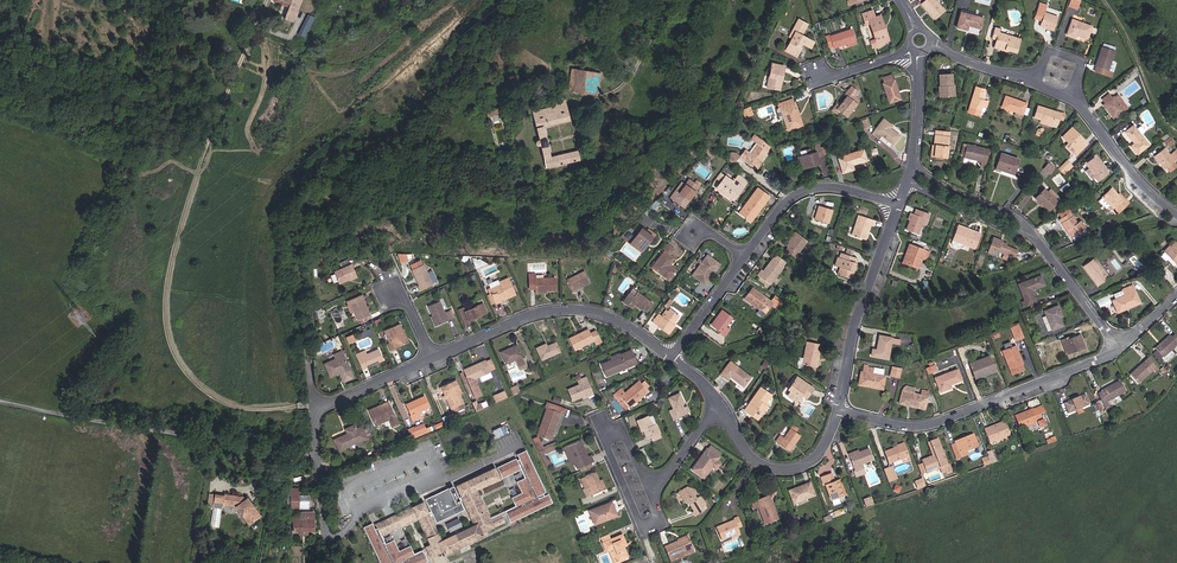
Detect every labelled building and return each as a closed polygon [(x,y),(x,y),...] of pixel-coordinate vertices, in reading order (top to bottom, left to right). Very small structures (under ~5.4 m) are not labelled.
[(293,22),(302,0),(286,0),(291,2),(284,18),(293,22)] [(922,3),(929,11),(928,12),(934,19),(944,11),(935,1),(936,0),(925,0),(922,3)] [(1080,1),(1079,0),(1070,0),(1068,6),(1077,9),(1080,1)] [(929,11),(922,3),(921,4),(928,12),(929,11)] [(1053,30),(1058,17),(1044,13),(1046,7),(1039,4),(1035,15),(1042,17),(1041,20),(1039,26),(1053,30)] [(884,28),(880,16),(875,18),(872,11),(862,14),(865,25),(869,24),(875,40),(870,41),(873,48),(885,44),(884,42),(883,40),(885,39),(882,28),(884,28)] [(980,29),(983,18),(960,12),(956,27),(966,30),(968,25),(980,29)] [(306,37),(315,17),(308,14),(298,34),(306,37)] [(801,35),(807,24),(798,20),(789,37),(792,38),(786,49),(797,55),(801,48),(798,46),(800,43),(803,44),(810,48),(813,42),(801,35)] [(1093,33),(1095,29),(1091,27),(1072,20),(1067,35),(1075,37),(1076,35),(1087,39),(1089,32),(1093,33)] [(1015,53),(1019,39),(998,33),(1000,29),(994,27),(991,38),(996,40),(994,46),(1005,50),(1015,53)] [(855,40),(851,29),(829,37),(829,36),(825,37),(829,47),(833,46),(834,48),(846,43),(855,40)] [(1111,60),(1114,51),(1106,48),(1102,47),(1095,66),(1101,68),(1099,74),(1111,77),(1115,63),(1114,61),(1111,60)] [(782,79),(784,66),(771,64),(766,87),(779,90),(781,79),(782,79)] [(597,95),(600,73),(571,69),(568,91),(598,95),(597,95)] [(952,85),(951,74),(938,75),(939,87),(941,86),(941,97),(954,96),(953,85),(952,85)] [(900,99),(894,80),(893,81),(891,75),(882,78),(884,83),(883,84),(889,103),(900,99)] [(855,95),(858,91),(851,86),(848,90),(848,89),(845,94),(847,96),(843,101),(844,101),(842,104),(841,104),(839,106),(837,103),(831,110),(838,115),(840,112),(847,117),(860,100),(854,96),(855,95)] [(981,100),(982,98),(984,90),(975,87),(968,112),(979,115),(982,106),(983,100),(981,100)] [(1114,119),(1127,108),(1125,105),(1121,108),(1119,105),(1113,97),(1112,98),(1109,94),(1107,96),(1104,98),(1102,100),(1105,103),(1104,104),(1110,111),(1109,112),(1114,119)] [(1024,108),(1026,104),(1005,96),(1002,107),(1015,112),(1014,116),(1021,118),(1022,113),(1024,108)] [(570,121),(565,98),(554,101),(556,106),(532,113),(539,141),(537,141),(536,142),(536,143),(536,144),(536,145),(537,146),(538,146),(540,146),(545,168),(580,160),(578,151),(550,158),(543,127),(570,121)] [(798,114),(795,103),(794,104),(792,99),(777,104),(779,109),(776,110),(779,120),(783,118),(788,131),(799,127),(795,115),(798,114)] [(1058,119),(1060,113),(1055,112),(1055,114),(1048,111),(1049,110),(1038,106),(1034,117),(1041,120),(1044,121),(1043,123),(1051,125),(1051,123),(1056,125),(1058,119)] [(751,116),(748,108),(742,111),(745,118),(751,116)] [(869,127),(867,119),(861,121),(863,129),(869,127)] [(892,144),(899,136),(890,128),(892,126),(883,119),(872,134),(878,139),(881,135),(892,144)] [(1137,154),(1149,145),(1141,135),(1144,132),(1144,130),(1142,127),(1140,127),(1136,129),(1133,125),(1125,132),(1134,143),(1131,146),(1137,154)] [(1076,155),(1085,146),(1082,144),(1084,142),(1078,136),(1079,135),(1071,128),(1062,137),(1069,143),(1066,146),(1072,153),(1073,152),(1076,155)] [(946,158),(949,132),(935,131),(934,146),(935,146),(934,156),(946,158)] [(761,159),(767,150),(769,146),(763,142),(754,135),(751,139),(758,144),(751,154),(747,151),(745,154),(743,152),(740,157),(755,168),(761,159)] [(1168,146),(1174,142),(1170,137),(1164,141),(1168,146)] [(819,164),(817,157),(821,155),(819,148),(817,143),(813,144),(816,152),(811,154),(810,149),(805,150),(807,155),(801,156),(797,158),(801,169),(810,167),(809,165),(813,164),(813,166),(819,164)] [(984,166),(988,150),(966,144),(966,146),(964,155),(963,157),(968,158),(967,162),(968,164),(973,165),(975,164),(976,160),(980,161),(980,165),(984,166)] [(713,157),(716,153),(709,147),(706,151),(713,157)] [(1176,159),(1176,153),(1175,150),(1169,155),(1164,148),(1154,156),(1164,169),(1166,168),(1169,172),(1176,166),(1173,162),(1176,159)] [(866,160),(863,150),(838,158),(843,172),(853,169),(852,165),(866,160)] [(733,164),(738,157),(733,153),(731,153),(726,159),(733,164)] [(1014,171),(1018,160),(1001,154),(996,168),(1001,170),(1002,167),(1014,171)] [(1098,181),(1108,173),(1105,170),(1106,169),(1095,155),(1085,163),(1089,169),(1086,171),(1092,179),(1095,177),(1098,181)] [(756,170),(763,160),(761,159),(755,168),(754,168),(756,170)] [(1065,175),(1073,167),(1067,161),(1059,169),(1065,175)] [(1051,172),(1054,168),(1048,163),(1045,167),(1051,172)] [(733,200),(747,182),(738,175),(733,182),(725,176),(724,177),(722,181),(716,188),(724,194),(725,193),(728,194),(727,195),(733,200)] [(688,201),(699,186),(698,186),(700,183),(697,181),(695,183),(689,180),(685,186),(679,194),(676,191),(670,198),(682,207),(687,200),(688,201)] [(679,194),(685,186),(681,183),(676,191),(679,194)] [(1061,191),(1069,185),(1067,183),(1060,189),(1061,191)] [(762,207),(770,196),(758,187),(738,213),(745,218),(747,216),(750,218),(760,205),(762,207)] [(1119,213),(1129,203),(1123,196),(1121,198),(1118,195),(1111,188),(1099,201),(1106,208),(1110,205),(1119,213)] [(1048,211),(1057,202),(1057,201),(1047,192),(1044,189),(1035,199),(1039,202),(1042,205),(1048,211)] [(1060,198),(1050,189),(1047,192),(1057,201),(1060,198)] [(653,210),(659,204),(660,203),(656,200),(650,207),(653,210)] [(750,222),(762,207),(760,205),(750,218),(747,216),(745,218),(750,222)] [(828,223),(832,210),(819,206),(815,219),(828,223)] [(1071,238),(1085,228),(1080,221),(1077,223),(1070,212),(1072,211),(1069,207),(1058,214),(1061,218),(1059,219),(1071,238)] [(927,219),(929,214),(919,210),(917,215),(914,214),(913,213),(910,220),(906,230),(918,234),(922,223),(924,218),(927,219)] [(873,225),(874,221),(858,216),(852,235),(863,239),(866,231),(868,232),(870,225),(873,225)] [(653,239),(656,235),(648,229),(646,232),(642,229),(643,227),(639,225),(634,231),(638,233),(630,244),(641,252),(644,248),(642,246),(646,242),(648,243),(652,238),(653,239)] [(976,246),(980,235),(975,234),(975,232),(958,225),(951,243),(953,246),(955,247),(956,247),(960,246),(961,243),(970,246),(971,244),(976,246)] [(787,247),(797,233),(795,232),(785,245),(787,247)] [(797,253),(807,240),(797,233),(787,247),(789,248),(786,252),(799,261),(802,257),(797,253)] [(1015,257),(1018,250),(1006,246),(1007,244),(1002,243),(999,242),(1000,240),(993,237),(987,253),(992,255),(992,254),(1002,258),(1002,257),(1006,259),(1008,254),(1015,257)] [(924,250),(925,245),(913,240),(911,245),(924,250)] [(1173,243),(1165,251),(1165,252),(1161,256),(1166,261),(1170,256),(1176,263),(1176,246),(1173,243)] [(904,263),(911,245),(909,244),(902,262),(904,263)] [(668,265),(673,259),(669,255),(673,249),(667,245),(663,251),(664,252),(661,255),(656,263),(654,261),(651,265),(653,266),(652,267),(668,280),(675,270),(670,266),(669,267),(667,266),(668,265)] [(926,261),(930,252),(924,250),(911,245),(904,263),(917,268),(921,259),(926,261)] [(855,262),(857,258),(852,256),(845,254),(841,253),(839,257),(838,257),(835,266),(840,267),(844,269),(841,276),(851,279),(854,271),(852,271),(853,267),(855,268),(856,263),(855,262)] [(407,260),(405,254),(397,254),(400,262),(407,260)] [(714,271),(720,264),(707,254),(701,262),(700,264),(692,274),(705,284),(708,280),(705,278),(712,269),(714,271)] [(770,285),(786,263),(775,255),(763,272),(759,277),(770,285)] [(1098,286),(1109,277),(1094,258),(1083,266),(1098,286)] [(476,269),(487,264),(479,259),(477,260),(477,259),(474,259),(471,259),(476,269)] [(357,277),(352,264),(334,272),(334,274),(331,276),(334,283),(338,281),(339,284),(349,280),(351,279),(352,280),(357,277)] [(427,272),(423,264),(421,265),(411,269),(419,285),(418,286),(420,290),(433,284),(431,282),(436,280),(432,270),(427,272)] [(708,280),(714,271),(712,269),(705,278),(708,280)] [(590,282),(584,271),(567,280),(573,293),(578,291),(577,289),(583,286),(582,285),(585,283),(585,285),(590,282)] [(1146,277),(1141,271),(1138,273),(1143,279),(1146,277)] [(555,291),(555,278),(535,279),(535,274),(529,274),(529,289),(535,289),(535,292),(545,291),(555,291)] [(1034,289),(1044,284),(1041,276),(1018,284),(1025,301),(1029,299),(1031,304),(1036,302),(1034,297),(1031,288),(1033,288),(1033,289),(1034,289)] [(516,294),(508,278),(499,282),(498,280),(488,285),(490,289),(492,293),(491,294),(495,303),(500,301),(499,300),(504,298),(506,297),(507,298),(516,294)] [(1140,303),(1132,286),(1123,290),(1123,291),(1113,295),(1115,300),(1113,301),(1115,307),(1118,306),(1120,311),(1125,309),(1125,308),(1128,307),(1140,303)] [(637,292),(632,288),(629,293),(634,297),(637,292)] [(766,309),(771,302),(752,288),(744,298),(759,309),(761,306),(766,309)] [(646,312),(653,303),(637,292),(634,297),(629,293),(623,302),(628,306),(631,302),(634,305),(642,310),(643,309),(646,312)] [(370,315),(361,295),(347,301),(348,305),(351,304),(354,312),(357,317),(355,318),(356,320),(358,320),(359,320),(361,323),(367,320),(366,317),(370,315)] [(444,313),(439,301),(428,306),(433,315),(437,325),(452,318),(449,311),(444,313)] [(465,311),(463,308),(459,310),(465,324),(469,322),(469,321),(482,315),(481,310),(485,309),(482,303),(465,311)] [(1059,317),(1055,307),(1044,311),(1052,330),(1065,324),(1062,316),(1059,317)] [(674,322),(679,315),(670,309),(668,312),(663,318),(661,316),(659,314),(652,322),(668,334),(674,325),(672,324),(674,322)] [(725,327),(731,318),(722,311),(718,315),(720,317),(713,326),(718,330),(721,332),(720,333),(724,336),(729,329),(725,327)] [(713,326),(720,317),(718,315),(711,325),(713,326)] [(403,333),(399,324),(389,329),(394,341),(390,343),(388,343),(391,351),(396,349),(395,347),(406,343),(402,334),(403,333)] [(1023,337),(1018,325),(1011,327),(1015,340),(1023,337)] [(361,332),(363,338),(373,334),(371,329),(361,332)] [(394,341),(389,329),(384,331),(390,343),(394,341)] [(602,342),(596,331),(590,334),(588,329),(569,339),(574,350),(593,341),(595,345),(602,342)] [(357,340),(354,334),(348,337),(351,342),(357,340)] [(1085,348),(1081,339),(1082,339),(1080,334),(1071,338),(1067,339),(1067,337),(1061,339),(1065,349),(1067,354),(1076,350),(1080,349),(1080,350),(1085,348)] [(1154,350),(1162,359),(1160,360),(1163,363),(1165,363),(1172,357),(1172,355),(1169,352),(1176,345),(1176,337),(1175,335),(1172,338),(1170,336),(1154,350)] [(891,343),(892,338),(879,336),(876,350),(872,349),(871,355),(888,358),(891,343)] [(817,359),(820,344),(807,341),(803,358),(802,364),(814,366),(815,358),(817,359)] [(560,352),(556,343),(547,347),(545,344),(536,348),(541,360),(560,352)] [(527,367),(517,345),(501,352),(506,364),(515,360),(520,370),(527,367)] [(1022,363),(1018,353),(1016,354),(1013,346),(1003,351),(1012,374),(1023,369),(1021,363),(1022,363)] [(383,360),(378,349),(366,355),(362,356),(360,353),(356,355),(363,369),(383,360)] [(637,363),(631,350),(620,355),(620,354),(609,358),(611,361),(601,365),(606,376),(637,363)] [(353,378),(341,351),(333,355),(335,359),(324,364),(330,377),(339,373),(341,376),(343,375),(345,381),(353,378)] [(993,368),(989,356),(969,364),(974,376),(993,368)] [(1156,368),(1148,359),(1130,375),(1138,384),(1153,371),(1156,368)] [(482,394),(475,379),(485,374),(490,372),(485,361),(464,370),(467,376),(469,381),(467,381),(475,398),(482,394)] [(743,386),(750,377),(730,362),(720,375),(727,380),(730,377),(743,386)] [(936,370),(934,364),(933,365),(928,367),(925,368),(928,374),(936,370)] [(872,374),(873,369),(873,368),(867,367),(868,365),(864,365),(863,372),(862,372),(859,384),(871,386),(871,385),(875,386),(874,387),(879,388),(880,382),(883,383),(884,376),(883,376),(872,374)] [(899,378),(902,368),(892,366),(890,376),(899,378)] [(994,371),(993,368),(974,376),(975,378),(994,371)] [(961,380),(957,369),(935,378),(940,392),(951,387),(949,384),(961,380)] [(808,394),(813,388),(797,376),(788,389),(790,391),(787,395),(796,402),(801,395),(804,391),(808,394)] [(592,392),(585,377),(577,381),(579,385),(568,390),(572,400),(582,396),(592,392)] [(459,394),(455,385),(458,384),(456,380),(441,386),(445,396),(446,398),(453,414),(465,408),(459,394)] [(1125,392),(1120,381),(1101,391),(1101,392),(1102,394),(1098,396),(1105,409),(1110,407),(1107,402),(1125,392)] [(623,388),(614,397),(621,405),(627,410),(629,407),(628,405),(633,401),(634,403),(647,391),(639,382),(626,393),(623,388)] [(519,391),(517,385),(511,388),(513,394),(519,391)] [(924,409),(929,391),(921,390),(920,395),(914,393),(914,391),(912,388),(906,386),(903,388),(900,401),(910,404),(910,406),(924,409)] [(765,402),(771,395),(760,387),(744,410),(752,416),(753,413),(759,417),(766,406),(764,404),(765,402)] [(502,400),(499,393),(494,395),(497,402),(502,400)] [(684,406),(679,393),(668,398),(673,409),(669,411),(673,420),(677,418),(677,416),(687,412),(684,406)] [(1089,404),(1085,395),(1064,404),(1068,413),(1076,410),(1082,408),(1089,404)] [(416,400),(416,402),(406,406),(410,415),(409,416),(412,422),(423,418),(420,411),(429,408),(425,397),(416,400)] [(399,424),(389,402),(384,404),(385,406),(375,410),(374,408),(368,411),(375,425),(384,421),(388,419),(391,424),(392,427),(399,424)] [(564,414),(565,408),(547,402),(545,407),(547,407),(547,408),(560,412),(564,414)] [(483,408),(480,403),(477,405),(476,403),(473,404),(476,411),(483,408)] [(1046,417),(1042,406),(1033,410),(1033,409),(1022,414),(1023,415),(1016,418),(1020,428),(1017,429),(1018,433),(1027,430),(1026,427),(1037,422),(1039,428),(1045,426),(1043,420),(1042,421),(1041,419),(1046,417)] [(553,432),(560,412),(547,408),(537,435),(550,440),(552,432),(553,432)] [(453,421),(450,414),(442,418),(445,425),(453,421)] [(656,424),(652,415),(648,417),(648,416),(637,421),(641,431),(643,430),(647,438),(651,436),(652,440),(660,437),(658,433),(657,434),(653,425),(656,424)] [(1039,428),(1037,422),(1026,427),(1027,430),(1028,432),(1039,428)] [(430,431),(428,427),(425,429),(423,430),(422,427),(424,426),(423,424),(414,428),(413,427),(408,430),(412,439),(430,431)] [(1009,435),(1005,424),(989,430),(989,428),(984,430),(989,443),(1009,435)] [(367,438),(361,427),(356,429),(355,425),(345,429),(347,434),(334,440),(339,451),(357,443),(358,446),(363,444),(362,440),(367,438)] [(497,438),(507,433),(503,425),(492,430),(497,438)] [(789,451),(800,435),(795,432),(798,428),(793,425),(784,438),(780,435),(775,441),(789,451)] [(977,447),(973,435),(964,438),(965,440),(955,444),(951,445),(957,460),(961,458),(960,454),(966,451),(977,447)] [(947,465),(937,439),(930,442),(936,457),(923,463),(923,464),(919,466),(922,474),(926,472),(927,473),(940,468),(942,474),(946,473),(951,470),(949,464),(947,465)] [(543,449),(538,440),(534,442),(538,451),(543,449)] [(581,448),(578,441),(563,447),(571,464),(574,462),(577,468),(579,467),(590,462),(593,461),(590,456),(587,457),(583,448),(581,448)] [(936,457),(930,442),(928,443),(933,456),(922,461),(923,463),(936,457)] [(719,452),(711,446),(708,449),(717,455),(719,452)] [(908,456),(904,446),(895,450),(894,449),(885,452),(889,463),(902,459),(908,456)] [(715,461),(718,457),(717,455),(708,449),(706,448),(699,459),(700,460),(693,470),(703,478),(712,466),(715,461)] [(873,459),(869,448),(859,452),(849,456),(855,471),(863,468),(862,464),(873,459)] [(517,458),(498,467),(503,477),(522,468),(526,478),(517,482),(522,492),(512,497),(517,506),(506,511),(511,522),(553,502),(550,494),(545,496),(544,493),(548,492),(527,449),(517,453),(520,459),(518,460),(517,458)] [(998,461),(994,450),(987,453),(991,464),(998,461)] [(546,459),(542,451),(539,452),(546,467),(550,465),(547,459),(546,459)] [(693,470),(700,460),(699,459),(691,469),(693,470)] [(592,467),(590,462),(579,467),(581,472),(592,467)] [(893,466),(884,469),(889,483),(899,479),(893,466)] [(492,523),(476,490),(502,479),(497,467),(456,486),(474,525),(441,541),(423,502),(376,525),(381,535),(418,518),(430,545),(425,547),(430,558),(443,552),(444,554),(483,536),(481,533),(505,522),(503,518),(492,523)] [(865,473),(863,468),(855,471),(853,472),(855,477),(865,473)] [(599,481),(595,472),(580,478),(585,488),(583,489),(586,497),(603,490),(599,481)] [(839,489),(838,486),(839,485),(837,480),(834,481),(829,483),(826,476),(826,475),(820,477),(824,485),(825,484),(831,500),(843,495),(840,489),(839,489)] [(845,495),(839,479),(837,480),(839,485),(838,486),(839,489),(840,489),(843,495),(845,495)] [(922,480),(915,482),(917,488),(924,485),(922,480)] [(815,495),(810,482),(796,487),(797,489),(789,492),(794,503),(815,495)] [(453,485),(425,498),(436,522),(465,510),(453,485)] [(703,501),(700,495),(696,498),(695,494),(696,489),(694,488),(688,487),(678,492),(684,503),(688,504),(689,504),(693,511),(692,512),(694,516),(704,510),(702,506),(705,504),(703,501)] [(309,509),(309,496),(298,496),(298,491),(290,491),(290,496),(291,496),(290,509),(309,509)] [(262,516),(247,497),(242,502),(239,498),(233,497),(234,495),(224,494),(224,495),(215,494),(213,506),(223,507),(223,505),(223,502),(232,503),(231,507),(235,507),(242,517),(244,516),(251,525),(262,516)] [(775,511),(771,501),(768,502),(765,496),(751,502),(754,508),(758,506),(765,523),(775,520),(772,512),(775,511)] [(615,515),(611,503),(590,511),(594,523),(615,515)] [(314,531),(314,519),(314,512),(299,512),(300,515),(293,515),(293,532),(300,532),(308,531),(314,531)] [(251,525),(244,516),(242,517),(249,526),(251,525)] [(446,523),(450,532),(463,526),(459,517),(446,523)] [(741,527),(738,517),(733,519),(734,521),(716,528),(721,540),(731,536),(739,533),(737,528),(741,527)] [(611,539),(609,534),(600,538),(602,543),(611,539)] [(622,535),(611,539),(602,543),(606,551),(609,550),(614,562),(617,562),(619,562),(618,561),(628,556),(623,546),(626,544),(622,535)] [(692,548),(688,537),(678,541),(664,547),(670,562),(676,560),(674,555),(692,548)] [(694,552),(692,548),(674,555),(676,560),(694,552)]
